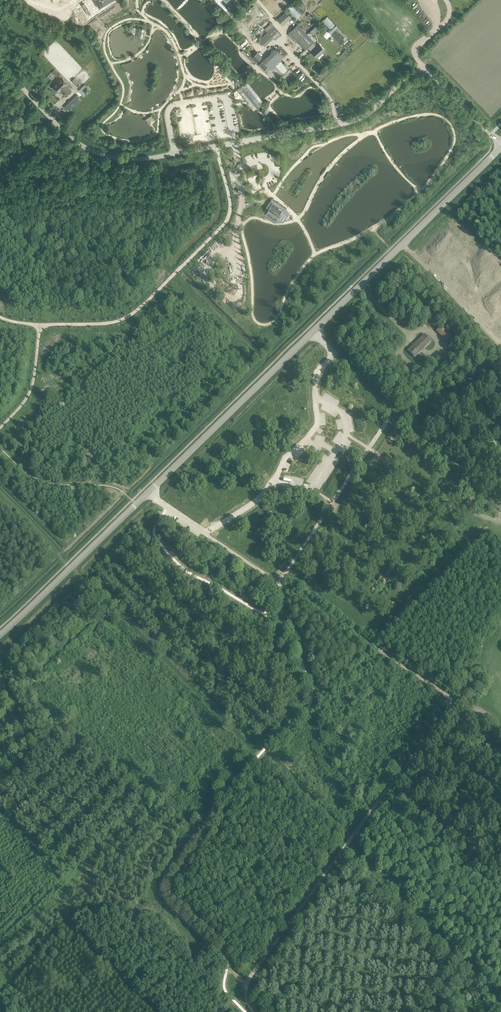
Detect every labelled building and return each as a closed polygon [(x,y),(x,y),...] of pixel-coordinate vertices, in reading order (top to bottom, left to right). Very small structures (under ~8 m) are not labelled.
[(98,2),(90,7),(87,1),(82,5),(88,15),(114,0),(97,0),(98,2)] [(278,18),(284,24),(291,17),(286,12),(278,18)] [(334,24),(327,17),(323,21),(330,28),(334,24)] [(259,40),(264,46),(273,38),(275,40),(281,34),(271,23),(265,29),(267,32),(259,40)] [(289,32),(305,50),(314,42),(298,24),(289,32)] [(315,27),(310,31),(313,35),(319,30),(315,27)] [(312,51),(317,57),(324,50),(319,44),(312,51)] [(283,74),(288,70),(280,60),(283,57),(275,48),(262,60),(270,69),(275,65),(280,70),(279,71),(281,73),(282,72),(283,74)] [(252,57),(257,61),(261,57),(257,52),(252,57)] [(259,64),(265,70),(268,67),(262,62),(259,64)] [(236,77),(231,73),(227,76),(231,81),(236,77)] [(53,86),(58,92),(61,90),(62,91),(62,92),(66,96),(71,91),(66,85),(68,84),(62,78),(60,80),(59,79),(58,79),(57,80),(56,81),(56,82),(57,82),(53,86)] [(84,85),(79,90),(79,91),(84,96),(90,91),(84,85)] [(241,89),(256,108),(261,104),(246,85),(241,89)] [(64,107),(68,111),(81,99),(77,95),(64,107)] [(282,209),(272,202),(265,213),(275,220),(282,209)] [(436,331),(446,341),(451,337),(441,326),(436,331)] [(408,351),(414,357),(431,341),(424,335),(408,351)]
